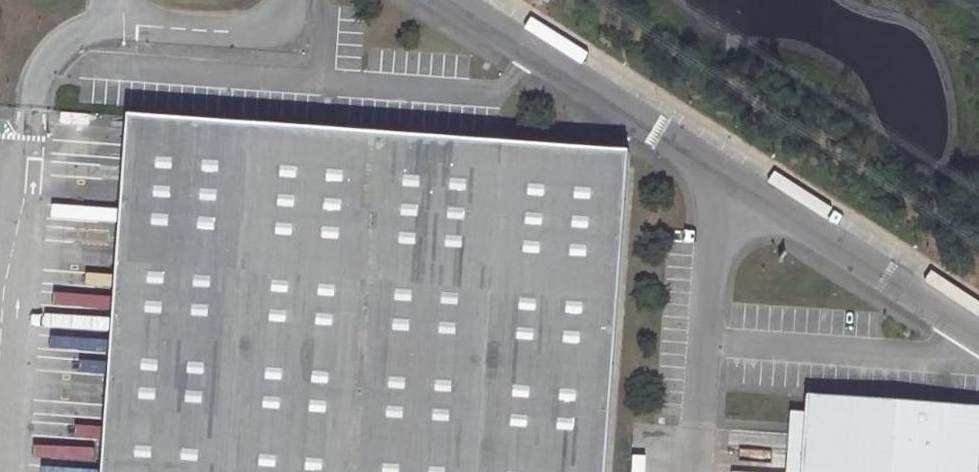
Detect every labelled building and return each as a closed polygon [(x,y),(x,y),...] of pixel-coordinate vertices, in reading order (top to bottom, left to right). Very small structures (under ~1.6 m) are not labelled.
[(119,114),(94,471),(597,471),(620,150),(119,114)] [(798,391),(793,471),(973,471),(978,404),(798,391)]
